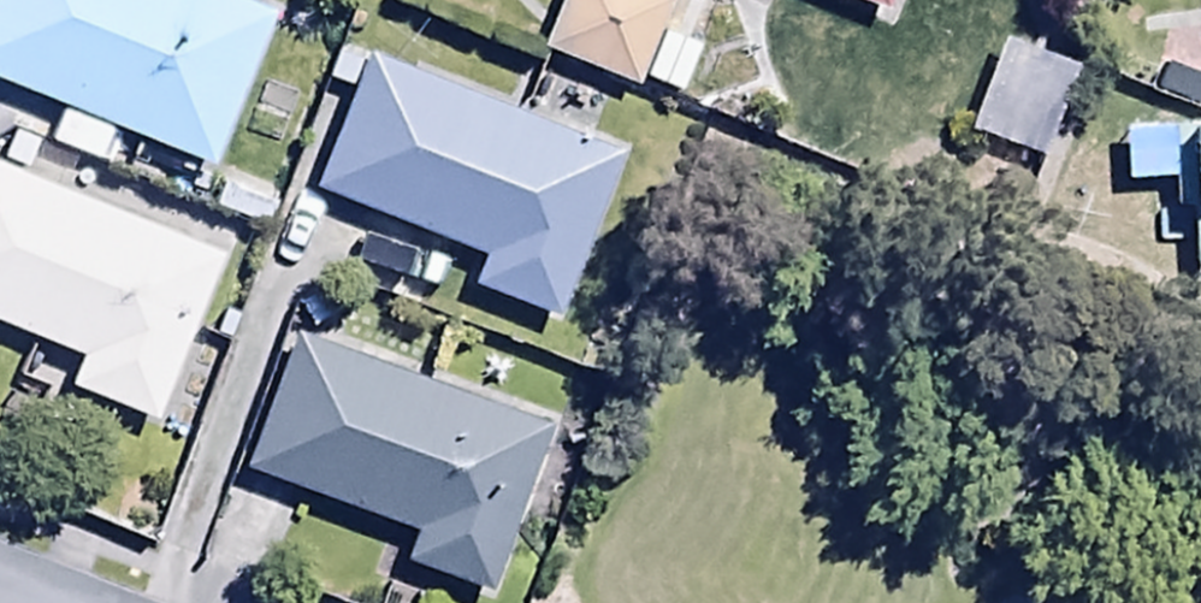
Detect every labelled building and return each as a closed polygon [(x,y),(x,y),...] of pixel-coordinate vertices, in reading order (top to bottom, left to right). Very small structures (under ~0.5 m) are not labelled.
[(216,183),(281,24),(245,9),(249,0),(0,0),(0,94),(216,183)] [(641,0),(569,0),(541,59),(633,102),(674,15),(641,0)] [(886,23),(895,0),(831,0),(886,23)] [(1081,82),(1006,51),(970,141),(1045,171),(1081,82)] [(632,161),(372,62),(319,202),(488,267),(477,297),(567,331),(632,161)] [(1192,137),(1199,283),(1200,283),(1200,137),(1192,137)] [(83,370),(71,398),(159,436),(231,269),(0,170),(0,334),(83,370)] [(298,342),(248,490),(415,545),(404,577),(484,602),(499,602),(557,428),(298,342)]
